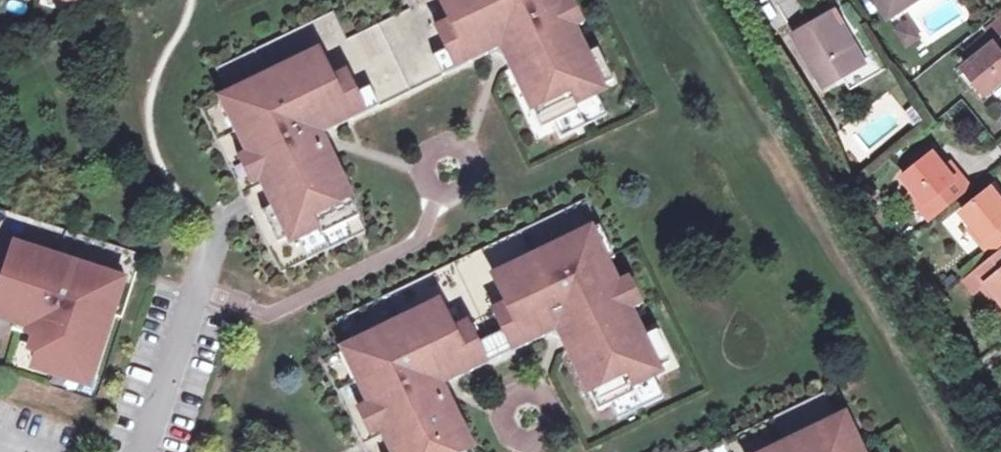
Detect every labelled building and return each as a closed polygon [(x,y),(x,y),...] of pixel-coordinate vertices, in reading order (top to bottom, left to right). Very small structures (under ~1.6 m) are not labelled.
[(201,110),(246,203),(280,273),(366,232),(322,143),(319,144),(315,134),(319,124),(327,120),(332,130),(489,54),(484,44),(492,40),(503,44),(508,53),(505,55),(512,68),(522,64),(527,76),(518,81),(541,129),(555,123),(579,111),(575,104),(589,97),(588,94),(595,91),(613,82),(598,50),(586,56),(573,30),(560,2),(559,0),(406,0),(410,9),(347,40),(334,12),(216,69),(224,86),(218,101),(201,110)] [(560,2),(573,30),(584,24),(572,0),(565,0),(560,2)] [(890,17),(916,0),(878,0),(890,17)] [(861,64),(839,25),(832,13),(794,35),(824,85),(861,64)] [(843,23),(839,25),(861,64),(866,61),(843,23)] [(907,44),(918,36),(909,23),(898,30),(907,44)] [(484,44),(489,54),(496,51),(502,48),(505,55),(508,53),(503,44),(492,40),(484,44)] [(995,48),(991,44),(961,69),(983,96),(1000,82),(1000,43),(995,48)] [(607,116),(595,91),(588,94),(589,97),(575,104),(579,111),(555,123),(562,138),(607,116)] [(326,133),(332,130),(327,120),(319,124),(315,134),(319,144),(322,143),(319,136),(326,133)] [(925,203),(920,207),(929,219),(970,187),(960,175),(955,179),(932,152),(902,175),(914,189),(925,203)] [(1000,243),(1000,198),(992,186),(958,214),(969,227),(973,224),(984,238),(992,232),(1000,243)] [(909,193),(920,207),(925,203),(914,189),(909,193)] [(336,320),(345,337),(338,353),(322,361),(365,451),(366,451),(472,451),(444,393),(441,395),(436,385),(440,374),(448,370),(453,381),(546,336),(541,325),(549,322),(560,325),(564,335),(562,336),(569,350),(578,345),(585,357),(575,362),(599,410),(612,404),(635,393),(632,386),(646,379),(644,376),(651,372),(670,363),(655,331),(643,337),(630,311),(617,284),(606,262),(615,258),(586,199),(336,320)] [(0,210),(0,306),(18,312),(16,317),(30,321),(25,335),(34,338),(29,352),(39,356),(87,371),(92,373),(111,316),(122,319),(142,256),(0,210)] [(1000,244),(1000,243),(992,232),(984,238),(973,224),(969,227),(989,254),(1000,244)] [(982,286),(988,281),(1000,296),(1000,298),(1000,251),(973,274),(982,286)] [(617,284),(630,311),(640,306),(627,279),(617,284)] [(994,301),(1000,296),(988,281),(982,286),(994,301)] [(1,312),(16,317),(18,312),(0,306),(0,315),(1,312)] [(30,321),(16,317),(14,324),(11,331),(25,335),(30,321)] [(541,325),(546,336),(552,333),(558,330),(562,336),(564,335),(560,325),(549,322),(541,325)] [(87,371),(39,356),(35,370),(82,386),(87,371)] [(453,381),(448,370),(440,374),(436,385),(441,395),(444,393),(440,387),(447,384),(453,381)] [(664,398),(651,372),(644,376),(646,379),(632,386),(635,393),(612,404),(619,419),(664,398)] [(702,451),(854,451),(838,420),(825,392),(702,451)] [(854,451),(860,449),(864,447),(849,415),(838,420),(854,451)]
